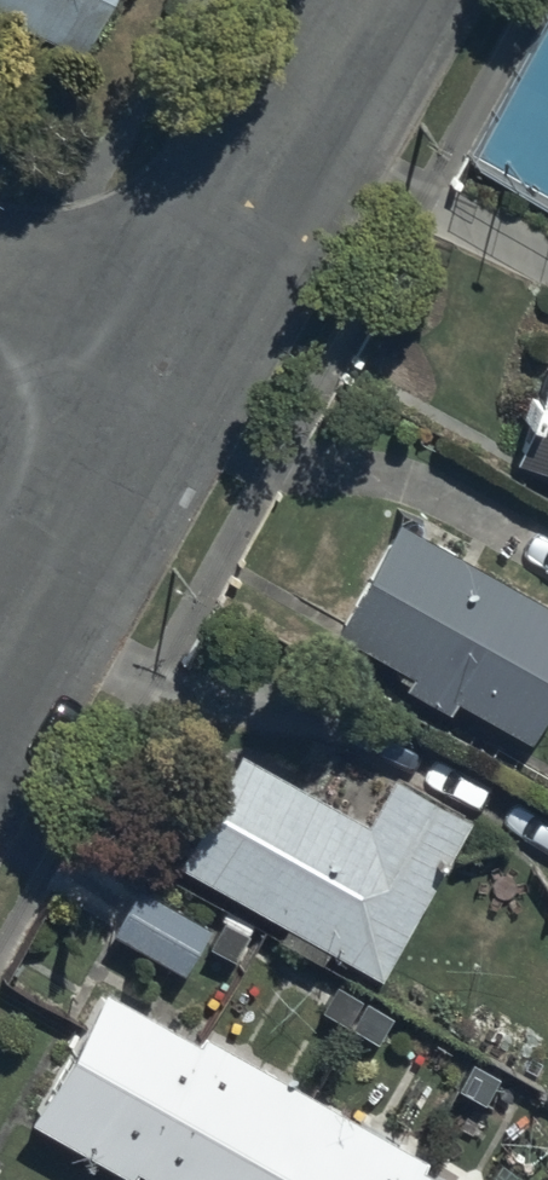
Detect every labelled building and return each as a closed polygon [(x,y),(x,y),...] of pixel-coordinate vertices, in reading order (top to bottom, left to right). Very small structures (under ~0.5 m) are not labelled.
[(105,0),(0,0),(0,23),(78,59),(105,0)] [(545,332),(506,455),(547,468),(547,333),(545,332)] [(391,514),(330,625),(406,666),(399,678),(443,701),(448,692),(521,732),(547,683),(547,599),(391,514)] [(228,737),(163,852),(368,967),(459,807),(383,765),(357,810),(228,737)] [(201,917),(131,878),(105,925),(174,964),(201,917)] [(93,981),(22,1109),(123,1165),(126,1158),(166,1179),(457,1179),(416,1157),(421,1148),(192,1021),(185,1033),(93,981)]
